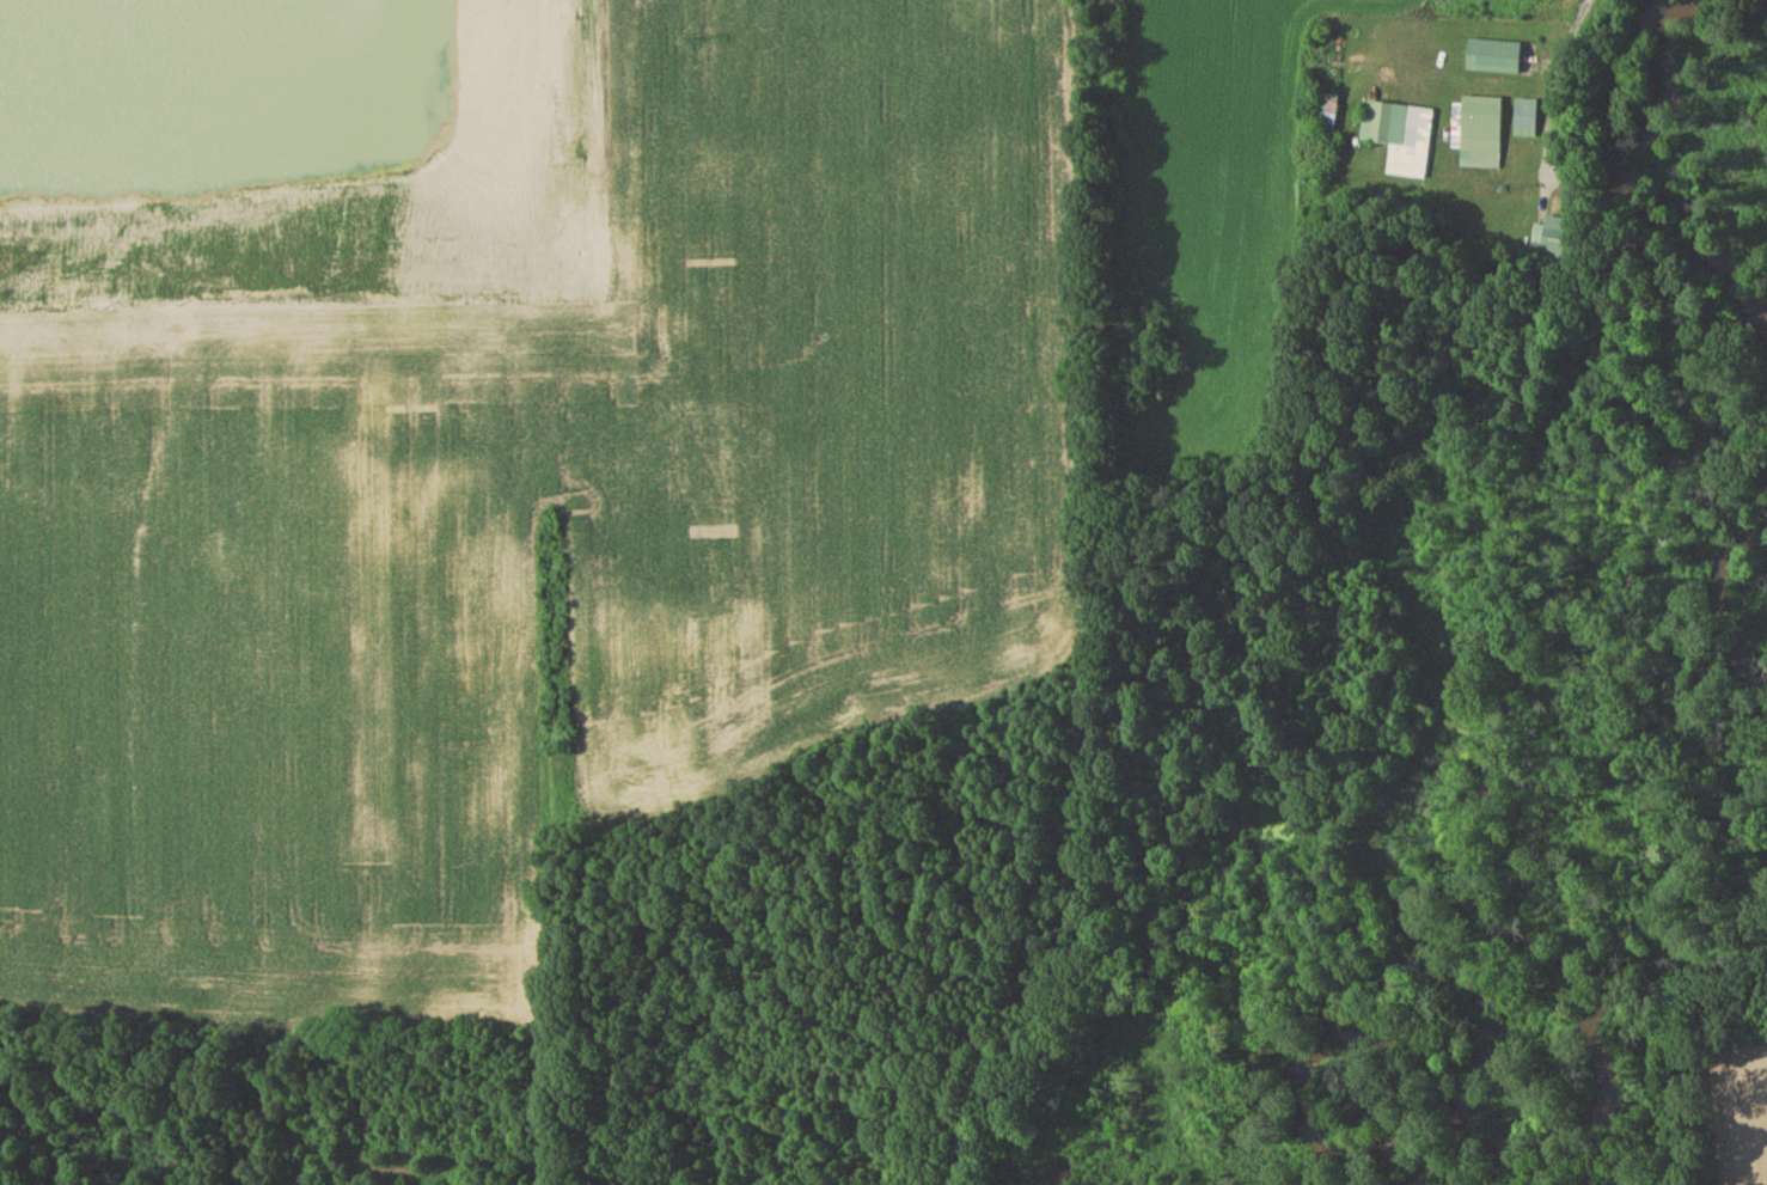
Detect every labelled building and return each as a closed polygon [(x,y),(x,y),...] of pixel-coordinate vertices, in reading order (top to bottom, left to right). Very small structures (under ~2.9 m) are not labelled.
[(1523,45),(1470,42),(1468,73),(1521,77),(1523,45)] [(1340,97),(1318,95),(1315,128),(1337,130),(1340,97)] [(1462,170),(1502,171),(1504,100),(1463,99),(1462,170)] [(1538,140),(1538,102),(1516,102),(1516,140),(1538,140)] [(1388,177),(1427,182),(1434,111),(1365,103),(1361,143),(1392,146),(1388,177)] [(1535,226),(1532,254),(1575,260),(1580,224),(1547,220),(1546,228),(1535,226)]
